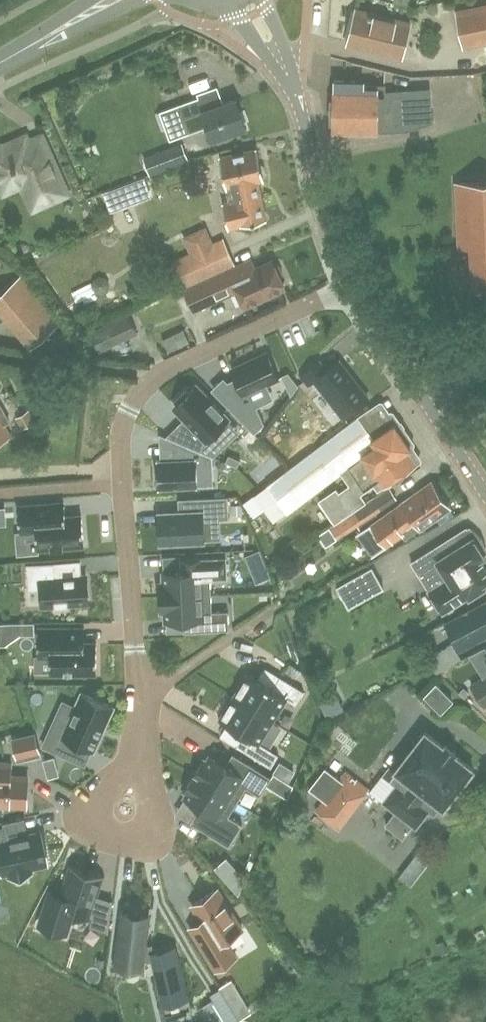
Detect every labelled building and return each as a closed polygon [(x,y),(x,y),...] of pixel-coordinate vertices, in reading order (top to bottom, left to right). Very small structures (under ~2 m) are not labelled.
[(456,12),(463,45),(485,41),(485,6),(456,12)] [(402,56),(410,23),(355,9),(347,43),(402,56)] [(406,130),(410,128),(409,111),(402,111),(402,100),(393,101),(393,96),(393,78),(393,67),(358,59),(358,81),(334,81),(333,131),(377,131),(406,130)] [(203,110),(198,97),(179,105),(189,133),(208,126),(213,138),(232,131),(231,129),(245,124),(236,98),(203,110)] [(6,147),(3,146),(1,146),(0,146),(0,175),(7,192),(26,183),(37,208),(69,194),(45,137),(31,143),(28,137),(6,147)] [(147,174),(187,159),(180,141),(140,156),(147,174)] [(263,177),(265,175),(263,166),(260,164),(256,149),(220,157),(230,201),(223,203),(228,227),(235,225),(236,226),(265,217),(257,180),(263,179),(263,177)] [(143,177),(104,192),(111,210),(150,196),(143,177)] [(454,183),(457,229),(485,227),(485,181),(454,183)] [(223,226),(164,252),(177,281),(236,255),(223,226)] [(457,229),(458,248),(471,247),(472,273),(469,275),(466,280),(469,284),(473,286),(473,289),(485,288),(485,227),(457,229)] [(279,264),(274,263),(273,260),(256,268),(252,258),(185,289),(195,310),(238,290),(244,304),(285,286),(280,276),(283,272),(279,264)] [(0,295),(0,303),(25,332),(43,316),(53,327),(58,323),(48,311),(20,278),(0,295)] [(95,351),(135,332),(127,314),(86,333),(95,351)] [(237,391),(225,403),(254,433),(264,423),(256,406),(250,392),(266,384),(278,378),(266,353),(232,369),(236,378),(232,380),(237,391)] [(344,417),(368,398),(338,361),(322,371),(315,363),(302,374),(309,383),(313,380),(344,417)] [(289,373),(283,376),(291,395),(298,386),(289,373)] [(186,390),(175,401),(177,404),(175,407),(185,417),(201,433),(188,445),(213,456),(227,442),(216,431),(227,420),(228,419),(222,414),(223,413),(212,401),(211,402),(195,386),(189,393),(186,390)] [(11,433),(5,422),(9,420),(0,404),(0,440),(11,433)] [(21,429),(35,421),(29,410),(15,418),(21,429)] [(376,422),(369,411),(356,420),(299,459),(267,484),(286,512),(340,471),(350,487),(340,494),(336,489),(318,500),(334,525),(366,503),(360,494),(374,485),(378,491),(416,466),(407,452),(411,449),(386,415),(376,422)] [(156,458),(156,460),(158,489),(159,489),(159,488),(196,486),(196,487),(198,487),(197,485),(197,466),(212,465),(212,456),(172,439),(173,459),(161,459),(158,460),(158,458),(156,458)] [(267,462),(279,474),(288,468),(274,454),(267,462)] [(399,503),(417,528),(418,527),(420,529),(436,518),(434,516),(449,506),(447,504),(447,501),(442,494),(440,494),(432,483),(414,495),(413,493),(399,503)] [(331,527),(338,538),(397,499),(389,487),(366,503),(334,525),(331,527)] [(228,496),(200,498),(201,511),(178,512),(159,513),(160,543),(203,541),(202,520),(229,519),(228,496)] [(41,504),(18,506),(21,532),(36,531),(38,548),(84,544),(81,515),(65,517),(64,504),(64,503),(60,503),(41,504)] [(405,537),(417,528),(399,503),(400,504),(361,532),(368,541),(367,544),(371,550),(374,550),(375,551),(402,533),(405,537)] [(485,582),(485,564),(482,558),(484,556),(466,527),(410,562),(442,613),(466,597),(468,600),(484,590),(481,585),(485,582)] [(160,583),(161,597),(211,594),(210,578),(226,577),(225,558),(180,560),(181,572),(163,573),(164,583),(160,583)] [(88,603),(86,575),(54,577),(53,563),(28,565),(29,588),(41,587),(43,606),(88,603)] [(371,567),(336,587),(347,608),(382,588),(371,567)] [(212,611),(211,594),(161,597),(161,611),(165,611),(165,620),(183,619),(184,631),(229,629),(228,610),(212,611)] [(485,633),(485,603),(485,602),(446,622),(460,647),(485,633)] [(96,642),(84,642),(84,628),(68,628),(38,628),(39,656),(51,656),(51,672),(97,672),(96,642)] [(436,672),(460,657),(451,643),(428,658),(436,672)] [(246,673),(232,696),(272,721),(285,699),(294,705),(302,691),(279,677),(271,689),(246,673)] [(471,685),(484,706),(485,704),(485,675),(471,685)] [(440,711),(452,700),(436,684),(424,695),(440,711)] [(81,693),(62,735),(50,729),(43,745),(65,755),(72,741),(94,750),(113,707),(81,693)] [(232,696),(218,720),(243,735),(235,747),(259,762),(267,748),(258,743),(272,721),(232,696)] [(416,826),(428,810),(420,804),(427,794),(442,806),(441,806),(443,807),(445,806),(444,805),(471,770),(472,770),(473,768),(471,767),(454,754),(456,752),(445,744),(443,746),(426,733),(427,733),(425,731),(424,733),(397,769),(396,768),(395,770),(397,771),(412,783),(405,792),(396,786),(384,801),(416,826)] [(34,733),(10,739),(16,761),(39,756),(34,733)] [(204,760),(194,775),(237,801),(246,787),(260,796),(271,777),(233,753),(225,766),(210,757),(207,762),(204,760)] [(26,805),(28,777),(11,776),(12,763),(0,763),(0,803),(26,805)] [(287,781),(294,771),(280,763),(274,773),(287,781)] [(346,772),(342,778),(325,799),(316,811),(338,828),(368,789),(346,772)] [(228,816),(237,801),(194,775),(185,790),(188,792),(185,797),(200,806),(190,822),(229,846),(242,824),(228,816)] [(3,826),(0,827),(0,863),(2,870),(2,873),(9,872),(10,876),(31,871),(30,867),(47,864),(40,833),(29,835),(6,840),(3,826)] [(399,879),(408,886),(411,889),(436,856),(432,853),(424,846),(399,879)] [(104,877),(105,876),(68,864),(68,866),(71,867),(61,896),(50,892),(39,924),(66,933),(73,912),(89,917),(101,876),(104,877)] [(237,936),(220,892),(192,903),(198,919),(185,924),(188,932),(198,957),(203,971),(226,962),(219,943),(237,936)] [(121,913),(116,957),(144,960),(144,959),(155,960),(159,977),(162,990),(186,985),(177,948),(155,953),(152,943),(151,943),(151,944),(146,943),(149,917),(121,913)] [(220,987),(230,1004),(242,997),(231,980),(220,987)] [(212,998),(200,1006),(204,1021),(227,1021),(212,998)]
